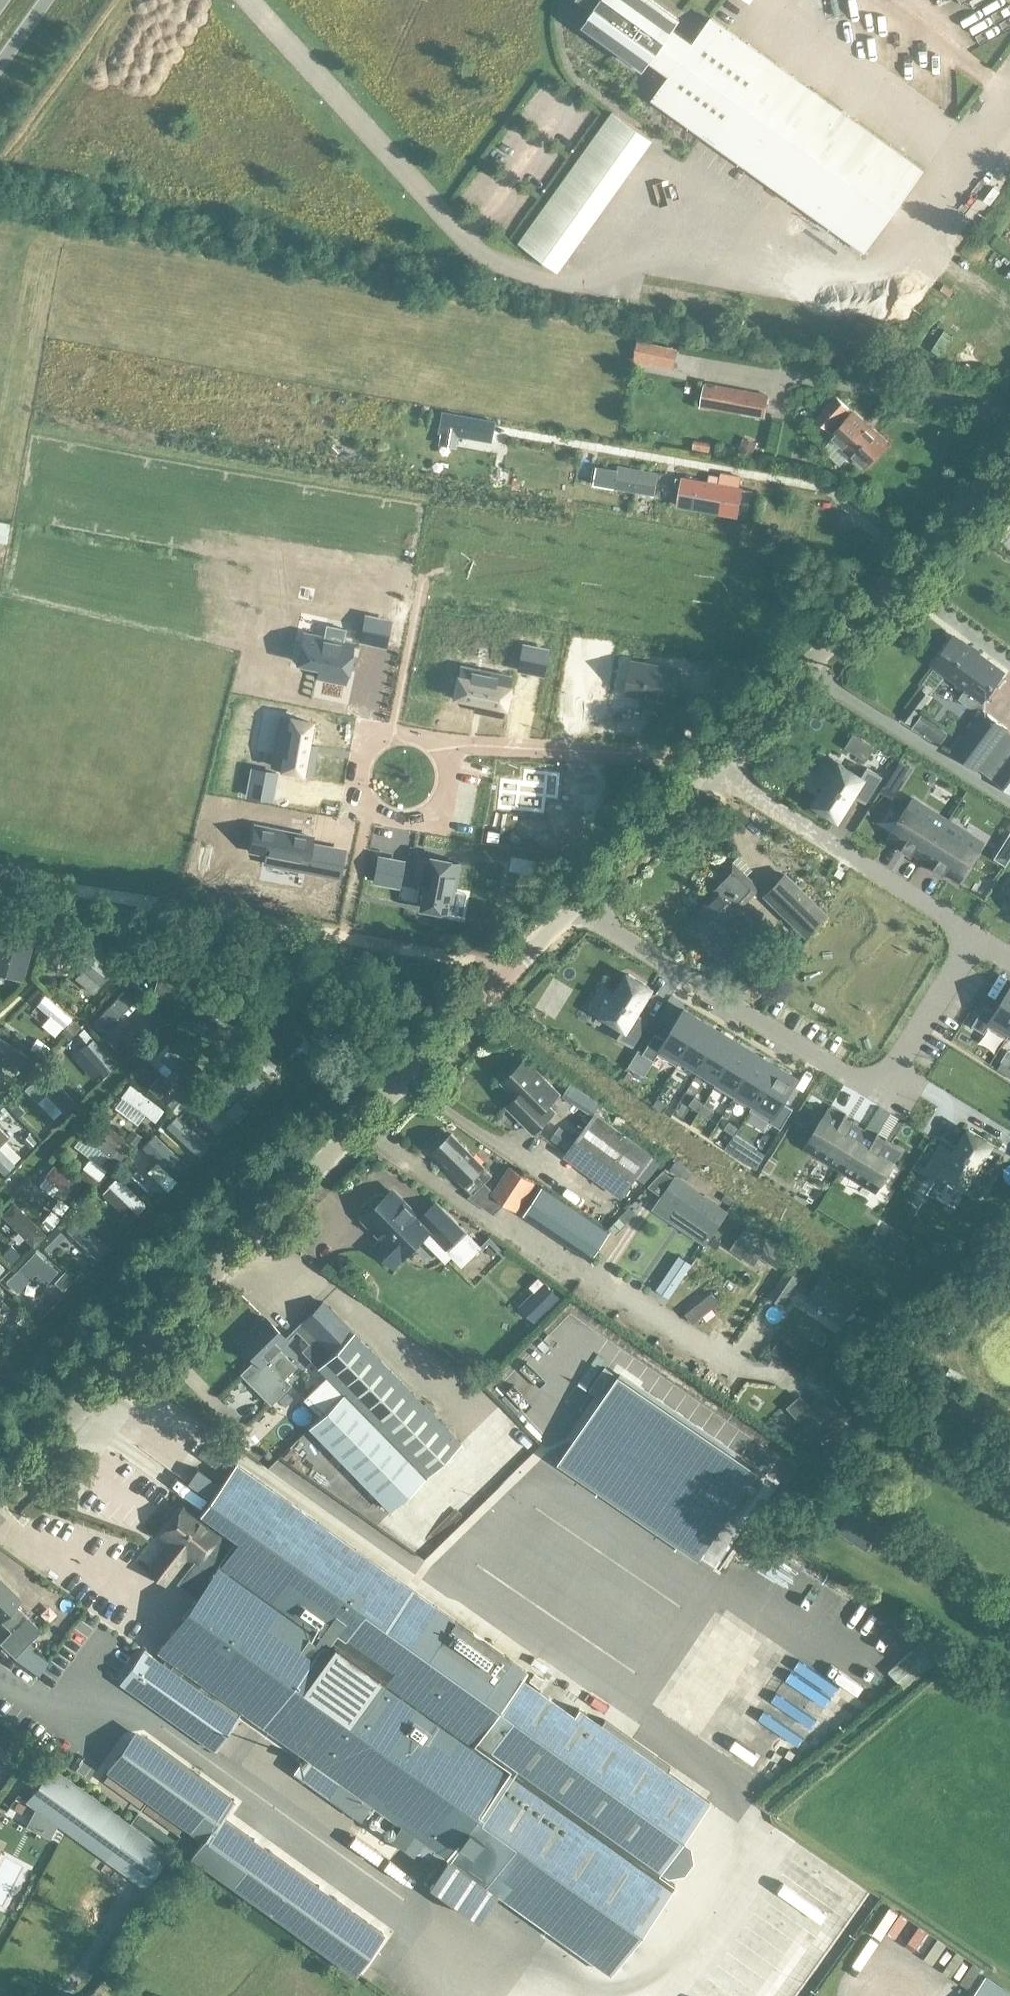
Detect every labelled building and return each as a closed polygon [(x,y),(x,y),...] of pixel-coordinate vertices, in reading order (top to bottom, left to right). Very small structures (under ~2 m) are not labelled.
[(635,143),(702,155),(705,140),(708,140),(714,110),(711,109),(716,81),(719,81),(725,51),(722,50),(725,35),(709,32),(712,17),(724,20),(727,4),(729,5),(730,0),(658,0),(657,7),(669,9),(666,24),(658,22),(655,38),(653,37),(647,68),(650,68),(644,97),(642,96),(636,126),(638,127),(635,143)] [(934,5),(943,13),(948,8),(940,0),(939,0),(934,5)] [(971,3),(992,24),(1009,7),(1002,0),(973,0),(971,3)] [(957,16),(954,19),(976,41),(992,24),(971,3),(957,16)] [(992,24),(1009,41),(1009,8),(1009,7),(992,24)] [(948,8),(943,13),(951,22),(954,19),(957,16),(948,8)] [(951,22),(938,36),(960,57),(976,41),(954,19),(951,22)] [(170,24),(168,36),(193,41),(195,29),(170,24)] [(976,41),(998,62),(1001,59),(1009,50),(1009,41),(992,24),(976,41)] [(420,29),(419,37),(431,39),(432,31),(420,29)] [(907,32),(902,38),(910,47),(916,41),(907,32)] [(168,36),(165,50),(174,52),(170,73),(209,81),(214,57),(191,53),(193,41),(168,36)] [(419,37),(417,44),(429,47),(431,39),(419,37)] [(916,41),(910,47),(919,55),(922,52),(925,49),(916,41)] [(976,41),(960,57),(982,79),(995,65),(998,62),(976,41)] [(919,55),(905,69),(927,90),(944,74),(922,52),(919,55)] [(960,57),(944,74),(966,95),(968,93),(982,79),(960,57)] [(998,62),(995,65),(1004,74),(1009,68),(1001,59),(998,62)] [(875,65),(869,71),(878,80),(883,74),(875,65)] [(137,67),(135,75),(147,77),(149,69),(137,67)] [(412,71),(411,79),(423,81),(424,73),(412,71)] [(883,74),(878,80),(886,88),(889,85),(892,83),(883,74)] [(944,74),(927,90),(949,112),(963,98),(966,95),(944,74)] [(966,95),(963,98),(972,107),(977,101),(968,93),(966,95)] [(842,99),(837,104),(845,113),(851,107),(842,99)] [(121,101),(119,109),(131,111),(132,103),(121,101)] [(977,101),(972,107),(980,115),(986,110),(977,101)] [(860,116),(857,119),(879,140),(895,124),(873,102),(860,116)] [(851,107),(845,113),(854,121),(857,119),(860,116),(851,107)] [(854,121),(840,136),(862,157),(879,140),(857,119),(854,121)] [(117,122),(115,130),(127,132),(128,124),(117,122)] [(895,124),(879,140),(901,162),(903,159),(917,145),(895,124)] [(933,129),(930,131),(939,140),(945,134),(936,126),(933,129)] [(115,130),(114,138),(125,140),(127,132),(115,130)] [(945,134),(939,140),(948,148),(953,143),(945,134)] [(879,140),(862,157),(884,179),(898,164),(901,162),(879,140)] [(901,162),(898,164),(907,173),(912,167),(903,159),(901,162)] [(912,167),(907,173),(915,181),(921,176),(912,167)] [(486,204),(481,229),(495,232),(497,222),(520,226),(528,187),(503,182),(498,206),(486,204)] [(528,187),(520,226),(543,231),(541,240),(555,243),(560,218),(548,215),(552,191),(528,187)] [(574,219),(569,245),(583,247),(585,238),(606,242),(614,202),(591,197),(586,222),(574,219)] [(280,210),(278,221),(286,223),(288,211),(280,210)] [(288,211),(286,223),(294,225),(296,213),(288,211)] [(678,214),(670,254),(692,258),(690,268),(704,270),(709,245),(697,243),(701,218),(678,214)] [(323,218),(321,229),(329,231),(331,219),(323,218)] [(331,219),(329,231),(336,232),(339,221),(331,219)] [(918,315),(926,272),(900,267),(895,294),(883,292),(878,317),(892,320),(894,310),(918,315)] [(997,294),(1009,307),(1009,280),(997,294)] [(639,342),(635,361),(674,368),(677,349),(639,342)] [(687,364),(713,363),(712,348),(687,349),(687,364)] [(702,402),(765,413),(769,394),(705,384),(702,402)] [(834,434),(831,436),(864,467),(886,443),(853,412),(853,413),(849,410),(850,409),(837,397),(817,418),(830,430),(834,434)] [(438,432),(440,432),(457,435),(491,442),(495,421),(442,411),(438,432)] [(737,452),(751,458),(757,443),(744,437),(737,452)] [(654,496),(658,473),(617,467),(614,489),(654,496)] [(683,477),(678,504),(698,508),(699,503),(737,510),(741,488),(739,487),(741,477),(722,473),(720,484),(683,477)] [(8,545),(11,524),(0,521),(0,543),(8,545)] [(378,618),(373,642),(385,644),(390,621),(378,618)] [(353,643),(304,633),(298,662),(326,668),(324,677),(345,682),(353,643)] [(955,636),(934,665),(966,689),(960,697),(960,699),(970,706),(977,706),(981,700),(983,701),(995,685),(1004,672),(989,661),(955,636)] [(547,650),(523,645),(518,668),(542,673),(547,650)] [(667,699),(673,668),(626,659),(620,691),(635,693),(633,703),(655,707),(657,697),(667,699)] [(510,677),(461,666),(453,705),(473,709),(475,699),(504,705),(510,677)] [(922,689),(901,717),(909,723),(930,695),(922,689)] [(984,710),(953,752),(977,770),(1008,728),(984,710)] [(948,733),(922,714),(912,728),(939,745),(948,733)] [(312,722),(284,716),(273,765),(311,773),(316,753),(306,751),(312,722)] [(994,780),(1009,792),(1009,758),(994,780)] [(829,789),(816,808),(838,822),(853,799),(865,807),(881,781),(868,772),(862,781),(834,763),(821,784),(829,789)] [(248,795),(272,799),(276,774),(253,769),(248,795)] [(560,774),(525,770),(524,782),(501,780),(499,808),(544,813),(545,797),(557,798),(560,774)] [(229,799),(229,779),(219,779),(219,799),(229,799)] [(913,804),(889,840),(903,850),(901,853),(910,860),(913,856),(923,863),(947,827),(913,804)] [(339,875),(343,850),(321,846),(310,844),(312,836),(256,826),(251,850),(267,854),(266,862),(316,871),(339,875)] [(947,827),(923,863),(934,870),(931,874),(941,880),(944,876),(958,885),(981,849),(947,827)] [(1009,860),(1009,834),(994,859),(1006,866),(1009,860)] [(401,860),(397,885),(447,894),(449,886),(465,889),(469,864),(414,854),(412,862),(401,860)] [(739,856),(733,863),(747,877),(754,870),(739,856)] [(387,883),(391,859),(379,857),(375,881),(387,883)] [(747,877),(733,863),(708,889),(713,894),(687,921),(727,959),(757,928),(738,910),(759,889),(747,877)] [(787,872),(763,895),(806,938),(810,934),(826,950),(845,932),(829,916),(830,915),(814,900),(787,872)] [(38,916),(36,925),(47,927),(49,919),(38,916)] [(25,978),(37,934),(1,924),(0,926),(0,972),(24,979),(25,978)] [(77,941),(58,965),(66,971),(98,996),(105,987),(101,984),(113,969),(77,941)] [(128,956),(119,965),(126,971),(134,962),(128,956)] [(195,973),(156,960),(150,976),(158,979),(153,993),(178,1001),(188,988),(190,989),(195,973)] [(746,986),(755,997),(775,977),(764,967),(746,986)] [(608,985),(595,1006),(623,1024),(617,1033),(631,1042),(647,1016),(635,1009),(650,984),(628,971),(617,991),(608,985)] [(128,979),(120,987),(124,990),(134,1000),(142,992),(128,979)] [(987,1022),(1006,1035),(1009,1029),(1009,988),(991,1017),(987,1022)] [(134,1000),(124,990),(95,1021),(105,1031),(134,1000)] [(37,1006),(57,1022),(64,1027),(72,1019),(57,1006),(46,996),(37,1006)] [(251,1006),(246,1013),(254,1020),(260,1013),(251,1006)] [(206,1007),(199,1018),(226,1038),(234,1027),(206,1007)] [(663,1038),(660,1043),(679,1056),(700,1024),(702,1022),(682,1009),(663,1038)] [(613,1081),(580,1060),(581,1049),(565,1039),(562,1044),(508,1010),(499,1024),(539,1050),(555,1050),(554,1061),(571,1072),(572,1072),(571,1096),(582,1104),(585,1099),(604,1100),(604,1111),(632,1113),(645,1092),(629,1082),(613,1081)] [(253,1023),(243,1014),(236,1022),(247,1031),(253,1023)] [(69,1040),(78,1029),(70,1022),(61,1033),(69,1040)] [(700,1024),(679,1056),(680,1056),(681,1054),(698,1065),(718,1035),(700,1024)] [(96,1065),(102,1072),(105,1076),(116,1067),(94,1039),(93,1040),(84,1030),(73,1039),(82,1049),(74,1056),(87,1073),(96,1065)] [(718,1035),(698,1065),(715,1077),(736,1047),(718,1035)] [(26,1073),(34,1061),(0,1037),(0,1055),(26,1073)] [(166,1045),(157,1055),(189,1082),(197,1073),(166,1045)] [(736,1047),(715,1077),(733,1089),(753,1059),(736,1047)] [(215,1091),(226,1101),(238,1086),(248,1093),(259,1078),(235,1059),(221,1075),(226,1079),(215,1091)] [(753,1059),(733,1089),(750,1100),(751,1101),(771,1070),(769,1069),(753,1059)] [(506,1106),(511,1111),(533,1134),(555,1112),(548,1105),(560,1094),(525,1060),(502,1084),(515,1097),(506,1106)] [(750,1100),(748,1102),(768,1115),(773,1109),(791,1080),(771,1067),(769,1069),(771,1070),(751,1101),(750,1100)] [(995,1069),(990,1076),(1000,1082),(1005,1075),(995,1069)] [(1000,1082),(1009,1089),(1009,1078),(1005,1075),(1000,1082)] [(73,1103),(56,1086),(46,1078),(39,1087),(31,1095),(55,1120),(73,1103)] [(662,1083),(657,1090),(667,1097),(672,1090),(662,1083)] [(127,1084),(121,1093),(150,1114),(156,1105),(127,1084)] [(198,1098),(190,1091),(181,1100),(189,1108),(198,1098)] [(178,1101),(170,1093),(164,1099),(173,1106),(178,1101)] [(855,1116),(883,1134),(898,1111),(870,1093),(855,1116)] [(687,1100),(682,1107),(692,1114),(697,1107),(687,1100)] [(16,1102),(10,1108),(19,1117),(25,1111),(16,1102)] [(697,1107),(692,1114),(702,1121),(707,1113),(697,1107)] [(237,1120),(243,1114),(234,1108),(229,1114),(237,1120)] [(823,1110),(800,1146),(834,1169),(858,1133),(847,1126),(850,1122),(840,1115),(836,1120),(823,1110)] [(596,1113),(564,1156),(622,1198),(654,1156),(596,1113)] [(177,1117),(169,1127),(199,1154),(207,1145),(177,1117)] [(722,1125),(717,1132),(727,1139),(732,1132),(722,1125)] [(567,1150),(576,1137),(560,1126),(552,1139),(567,1150)] [(1,1145),(9,1137),(0,1128),(0,1144),(1,1145)] [(133,1131),(126,1138),(138,1146),(144,1139),(133,1131)] [(932,1146),(915,1172),(930,1181),(935,1173),(954,1186),(967,1166),(975,1171),(988,1150),(958,1131),(944,1154),(932,1146)] [(79,1133),(70,1144),(103,1169),(112,1157),(79,1133)] [(858,1133),(834,1169),(869,1192),(893,1155),(878,1145),(881,1141),(871,1135),(869,1139),(858,1133)] [(451,1134),(432,1153),(474,1194),(492,1176),(451,1134)] [(154,1137),(143,1149),(179,1181),(190,1169),(154,1137)] [(0,1147),(0,1167),(6,1173),(15,1165),(17,1163),(0,1147)] [(771,1155),(767,1163),(763,1169),(770,1173),(778,1160),(771,1155)] [(138,1169),(127,1158),(119,1166),(129,1177),(138,1169)] [(676,1161),(671,1168),(687,1179),(692,1172),(676,1161)] [(58,1167),(54,1164),(45,1176),(60,1188),(57,1192),(65,1198),(68,1194),(71,1197),(81,1185),(58,1167)] [(98,1179),(84,1169),(76,1180),(90,1190),(98,1179)] [(511,1169),(493,1195),(516,1210),(534,1184),(511,1169)] [(138,1214),(146,1206),(118,1177),(103,1193),(127,1216),(133,1210),(138,1214)] [(727,1212),(676,1177),(663,1196),(655,1208),(669,1218),(677,1206),(714,1232),(727,1212)] [(542,1186),(523,1215),(591,1261),(611,1233),(542,1186)] [(454,1256),(463,1266),(481,1248),(436,1203),(419,1220),(392,1193),(366,1218),(387,1240),(377,1249),(393,1265),(403,1255),(404,1257),(423,1238),(430,1231),(454,1256)] [(725,1194),(720,1201),(729,1207),(734,1200),(725,1194)] [(46,1234),(15,1202),(2,1215),(34,1247),(46,1234)] [(79,1219),(68,1231),(98,1260),(109,1248),(79,1219)] [(747,1226),(738,1239),(777,1267),(787,1253),(747,1226)] [(869,1241),(904,1262),(910,1252),(876,1231),(869,1241)] [(49,1252),(55,1246),(54,1246),(46,1238),(40,1244),(49,1252)] [(14,1262),(20,1255),(11,1247),(5,1253),(14,1262)] [(57,1272),(36,1252),(7,1282),(18,1293),(36,1274),(47,1283),(57,1272)] [(692,1263),(679,1254),(657,1288),(670,1297),(692,1263)] [(273,1284),(286,1274),(279,1266),(266,1276),(273,1284)] [(788,1269),(777,1285),(789,1293),(800,1278),(788,1269)] [(825,1273),(812,1294),(835,1309),(832,1314),(843,1321),(859,1297),(825,1273)] [(76,1285),(66,1275),(57,1283),(67,1294),(76,1285)] [(546,1282),(545,1282),(539,1277),(530,1285),(535,1291),(531,1295),(547,1311),(561,1297),(546,1282)] [(783,1293),(775,1287),(770,1295),(777,1301),(783,1293)] [(713,1293),(685,1314),(692,1323),(704,1315),(708,1320),(716,1314),(712,1309),(720,1302),(713,1293)] [(9,1307),(0,1298),(0,1316),(9,1307)] [(354,1333),(324,1303),(304,1323),(303,1322),(296,1329),(326,1360),(354,1333)] [(240,1338),(242,1340),(239,1344),(254,1360),(241,1373),(270,1404),(291,1384),(284,1378),(296,1366),(292,1362),(292,1363),(278,1349),(287,1340),(265,1317),(249,1333),(247,1331),(240,1338)] [(715,1327),(724,1338),(735,1330),(726,1318),(715,1327)] [(461,1442),(354,1333),(326,1360),(319,1367),(328,1375),(303,1400),(320,1416),(309,1427),(391,1512),(461,1442)] [(813,1347),(808,1354),(813,1358),(819,1351),(813,1347)] [(768,1365),(774,1355),(769,1351),(762,1361),(768,1365)] [(664,1410),(675,1377),(658,1371),(647,1404),(664,1410)] [(821,1396),(796,1418),(819,1445),(852,1416),(832,1393),(825,1400),(821,1396)] [(714,1437),(732,1409),(720,1401),(702,1429),(714,1437)] [(533,1442),(525,1450),(542,1464),(549,1456),(533,1442)] [(199,1454),(224,1473),(230,1464),(205,1445),(199,1454)] [(178,1583),(198,1597),(197,1598),(158,1652),(304,1756),(293,1771),(329,1796),(361,1819),(372,1804),(400,1824),(391,1837),(414,1854),(423,1841),(448,1858),(448,1859),(430,1883),(479,1918),(497,1894),(611,1975),(678,1881),(663,1871),(658,1867),(706,1800),(578,1709),(574,1714),(523,1678),(527,1673),(526,1672),(432,1605),(233,1464),(220,1483),(198,1468),(188,1482),(210,1497),(199,1513),(221,1529),(219,1533),(196,1562),(195,1561),(178,1583)] [(849,1518),(840,1531),(867,1548),(880,1528),(847,1506),(842,1514),(849,1518)] [(171,1542),(150,1570),(165,1582),(186,1554),(195,1561),(196,1562),(219,1533),(185,1507),(162,1535),(171,1542)] [(11,1631),(25,1618),(28,1615),(16,1604),(20,1600),(0,1580),(0,1621),(1,1621),(11,1631)] [(763,1606),(769,1590),(758,1586),(752,1601),(763,1606)] [(25,1618),(11,1631),(0,1642),(0,1646),(12,1659),(39,1633),(25,1618)] [(237,1720),(141,1652),(120,1681),(216,1750),(237,1720)] [(761,1760),(709,1729),(715,1719),(695,1707),(672,1745),(745,1788),(761,1760)] [(8,1750),(13,1745),(11,1742),(0,1732),(0,1757),(1,1756),(8,1750)] [(192,1858),(257,1905),(354,1976),(383,1935),(222,1818),(234,1802),(147,1739),(129,1742),(107,1772),(204,1842),(192,1858)] [(170,1852),(133,1825),(53,1766),(27,1802),(144,1888),(170,1852)] [(369,1812),(362,1822),(382,1837),(389,1828),(369,1812)] [(990,1976),(976,1995),(1009,1995),(1009,1989),(990,1976)]
